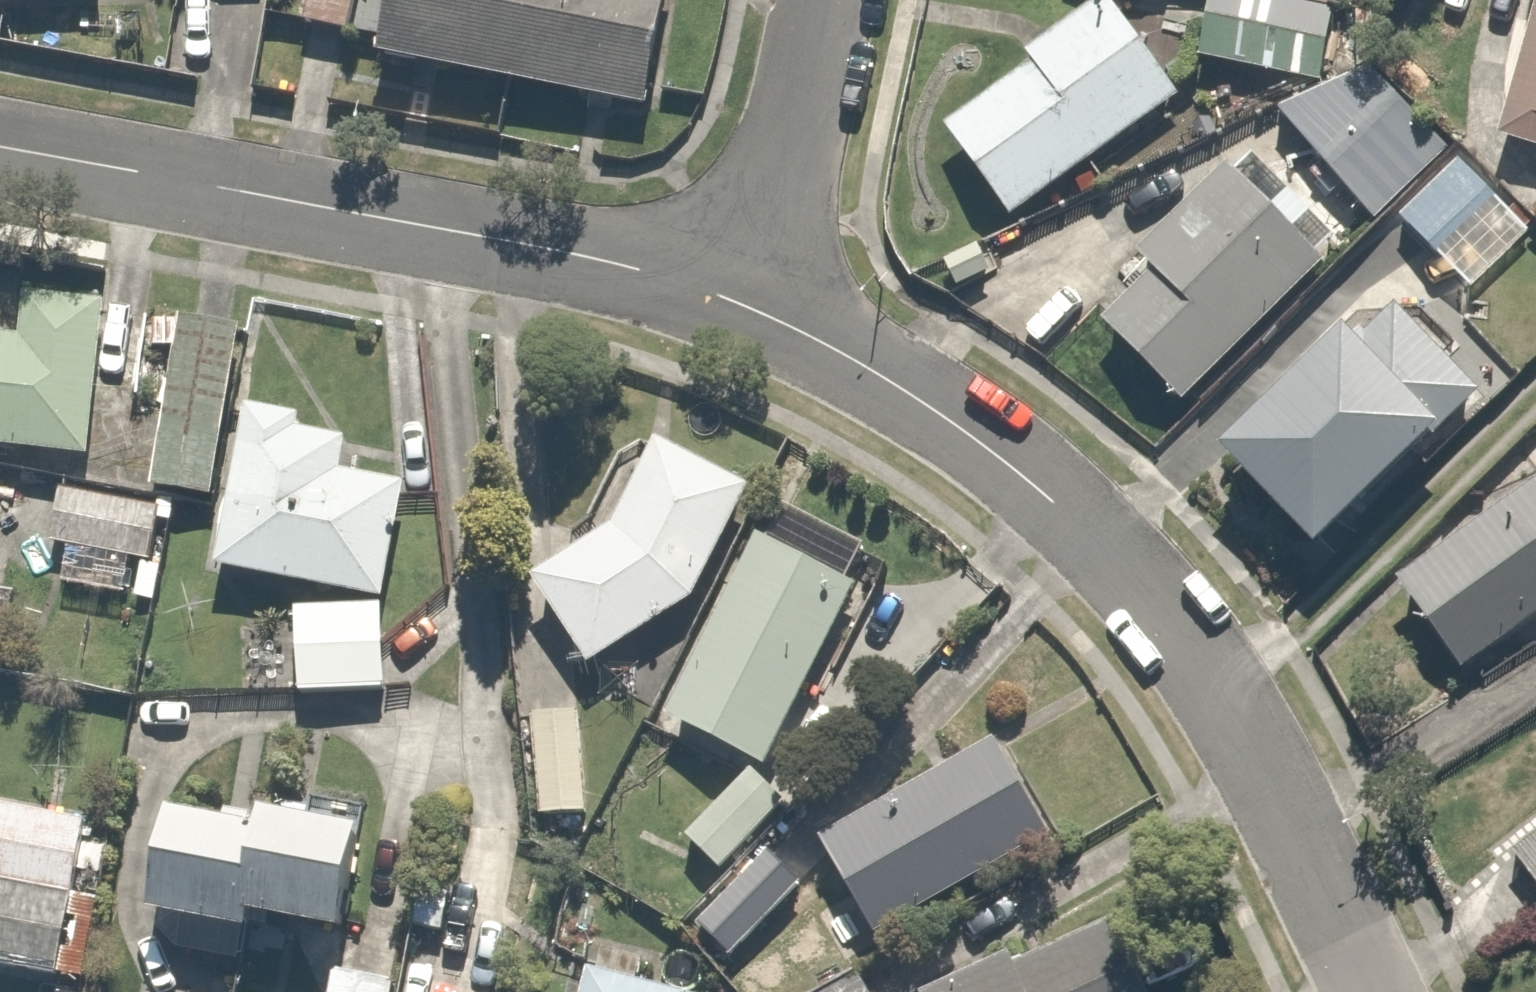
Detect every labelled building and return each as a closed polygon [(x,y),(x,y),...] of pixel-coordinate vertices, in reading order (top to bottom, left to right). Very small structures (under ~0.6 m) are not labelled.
[(302,25),(350,33),(356,0),(307,0),(302,25)] [(366,52),(642,102),(661,0),(376,0),(366,52)] [(1100,0),(1096,0),(1023,54),(1028,61),(940,126),(1004,212),(1168,91),(1100,0)] [(1199,65),(1308,75),(1315,0),(1205,0),(1199,65)] [(1535,146),(1535,0),(1530,0),(1493,134),(1535,146)] [(1373,219),(1445,146),(1356,69),(1274,108),(1373,219)] [(1524,233),(1449,158),(1394,209),(1470,287),(1524,233)] [(1320,256),(1224,163),(1133,256),(1144,269),(1097,324),(1175,398),(1320,256)] [(1379,289),(1211,444),(1307,547),(1475,391),(1379,289)] [(21,290),(16,339),(0,337),(0,445),(80,453),(86,393),(95,311),(96,298),(21,290)] [(95,311),(86,393),(136,398),(144,316),(95,311)] [(239,325),(169,313),(140,483),(210,495),(239,325)] [(295,431),(299,413),(244,402),(210,562),(378,597),(402,485),(333,470),(339,440),(295,431)] [(649,437),(610,525),(531,574),(585,661),(699,591),(743,483),(649,437)] [(1393,571),(1458,670),(1535,619),(1535,478),(1393,571)] [(150,505),(51,494),(45,543),(145,554),(150,505)] [(750,536),(657,714),(758,767),(851,589),(750,536)] [(375,609),(291,611),(294,690),(377,688),(375,609)] [(1049,827),(999,736),(817,835),(867,926),(1049,827)] [(741,775),(680,835),(710,866),(772,807),(741,775)] [(0,802),(0,875),(75,888),(87,816),(0,802)] [(148,912),(245,925),(246,913),(345,926),(357,833),(161,808),(148,912)] [(1512,850),(1535,879),(1535,830),(1512,850)] [(0,881),(0,960),(59,969),(71,892),(0,881)] [(963,991),(1136,991),(1111,926),(963,991)] [(588,965),(581,991),(693,991),(588,965)] [(329,966),(324,991),(387,991),(390,977),(329,966)] [(852,974),(816,991),(862,991),(852,974)]
